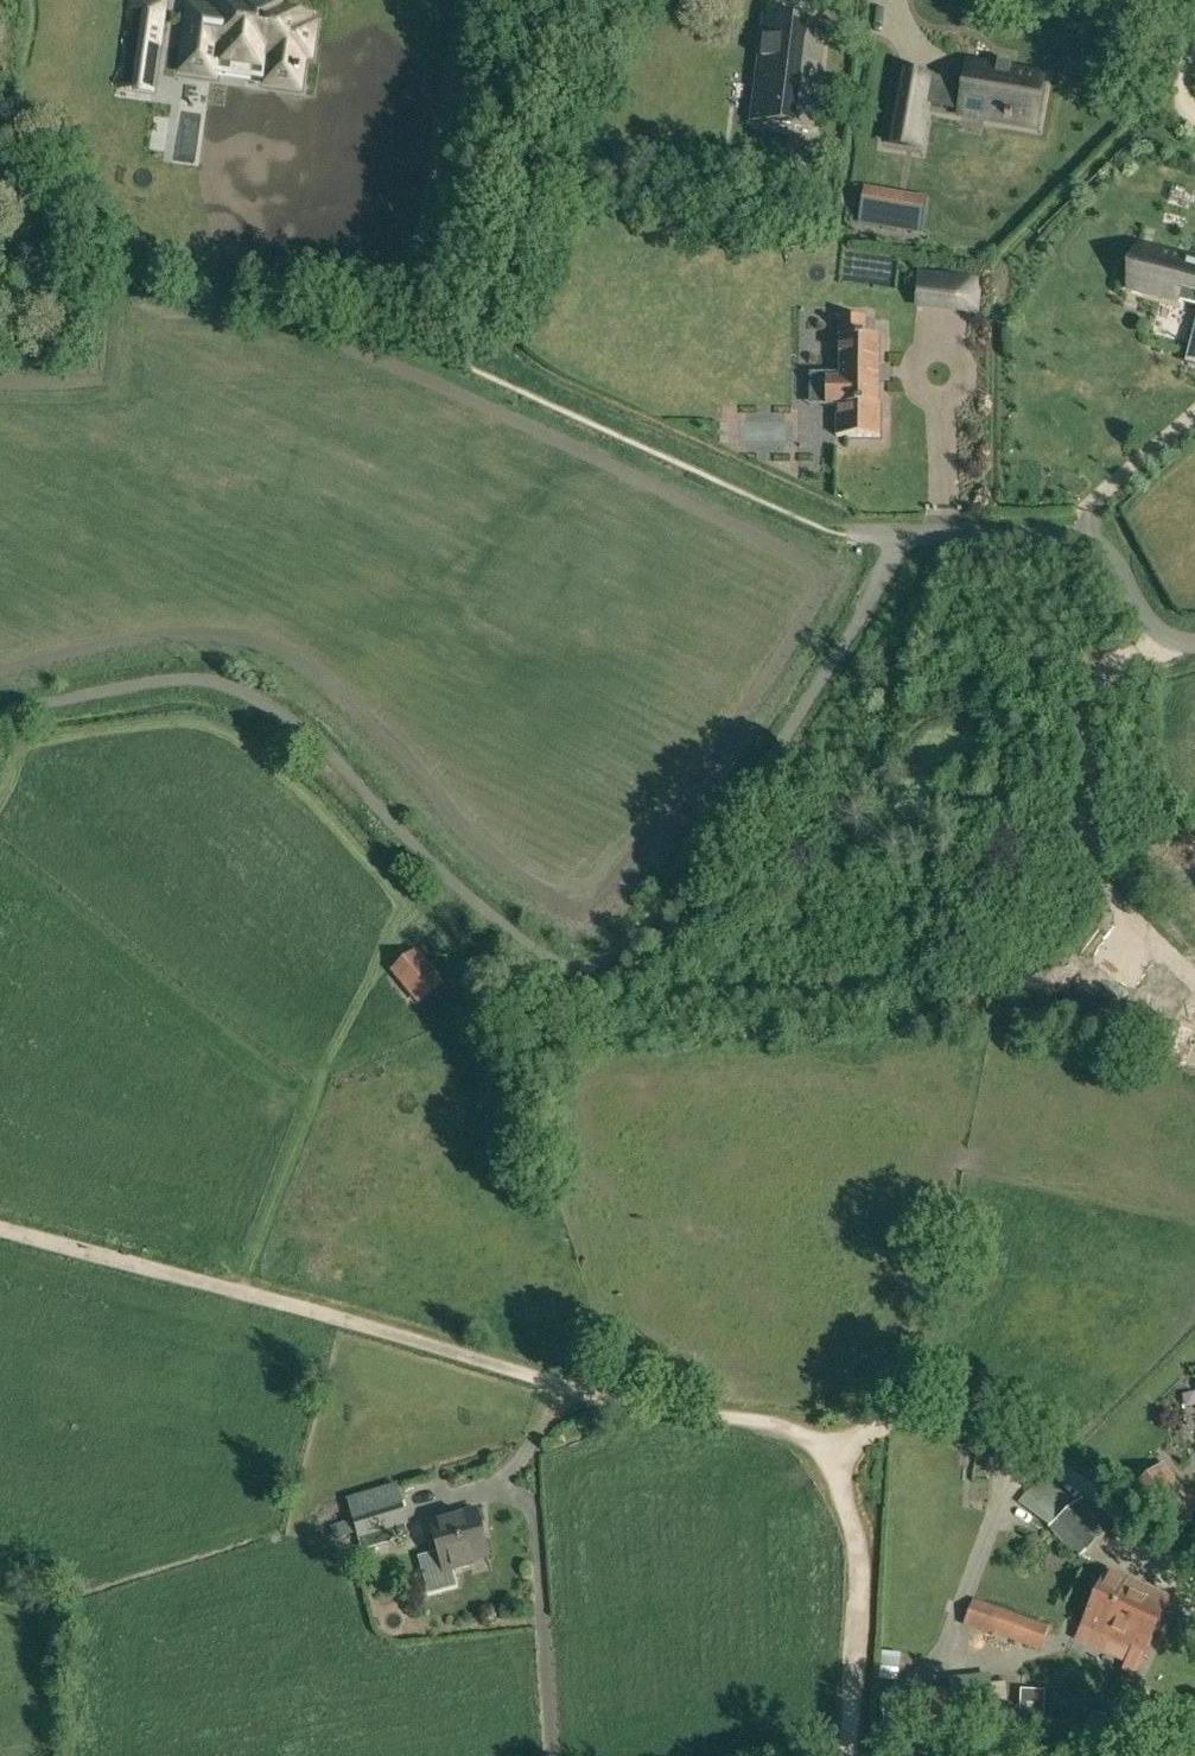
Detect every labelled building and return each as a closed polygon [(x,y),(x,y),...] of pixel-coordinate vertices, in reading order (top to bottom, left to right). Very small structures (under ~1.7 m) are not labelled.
[(185,62),(184,70),(214,74),(215,67),(217,49),(228,51),(227,60),(259,64),(260,55),(272,57),(268,82),(298,86),(301,61),(302,53),(309,54),(313,26),(306,25),(307,18),(278,14),(278,8),(269,7),(268,12),(255,11),(256,5),(246,4),(246,9),(216,5),(215,12),(192,9),(185,62)] [(765,17),(752,123),(813,130),(826,24),(765,17)] [(130,28),(124,72),(154,76),(160,33),(130,28)] [(991,76),(968,72),(965,87),(928,81),(925,94),(897,89),(888,142),(917,148),(925,105),(962,111),(965,98),(988,102),(985,116),(1035,125),(1043,78),(1010,72),(1012,65),(1010,65),(1009,67),(1000,65),(1000,63),(998,63),(997,70),(992,69),(991,76)] [(1193,190),(1172,184),(1168,199),(1189,205),(1193,190)] [(891,225),(896,195),(865,190),(860,220),(891,225)] [(1144,293),(1180,303),(1194,307),(1194,261),(1155,251),(1144,293)] [(954,279),(951,304),(969,306),(972,281),(954,279)] [(837,407),(837,410),(837,416),(837,437),(880,437),(881,404),(878,404),(879,338),(866,338),(866,319),(839,318),(838,339),(841,339),(841,380),(826,379),(826,406),(837,407)] [(1192,340),(1186,363),(1194,365),(1194,341),(1192,340)] [(391,971),(419,1006),(446,983),(418,949),(391,971)] [(1133,1494),(1168,1536),(1194,1513),(1194,1502),(1182,1487),(1179,1489),(1174,1482),(1177,1480),(1165,1467),(1133,1494)] [(1113,1524),(1084,1496),(1048,1528),(1077,1556),(1113,1524)] [(353,1517),(359,1539),(410,1525),(404,1502),(353,1517)] [(476,1511),(430,1525),(443,1570),(489,1557),(476,1511)] [(1109,1570),(1082,1629),(1077,1640),(1105,1653),(1111,1642),(1130,1650),(1140,1634),(1131,1629),(1134,1623),(1128,1620),(1144,1586),(1109,1570)] [(1171,1598),(1144,1586),(1128,1620),(1134,1623),(1131,1629),(1140,1634),(1130,1650),(1144,1657),(1171,1598)] [(1049,1628),(1035,1624),(1027,1648),(1041,1652),(1049,1628)] [(951,1678),(952,1689),(880,1700),(885,1730),(955,1718),(996,1715),(992,1674),(951,1678)] [(1115,1698),(1110,1711),(1126,1717),(1131,1706),(1115,1698)]
